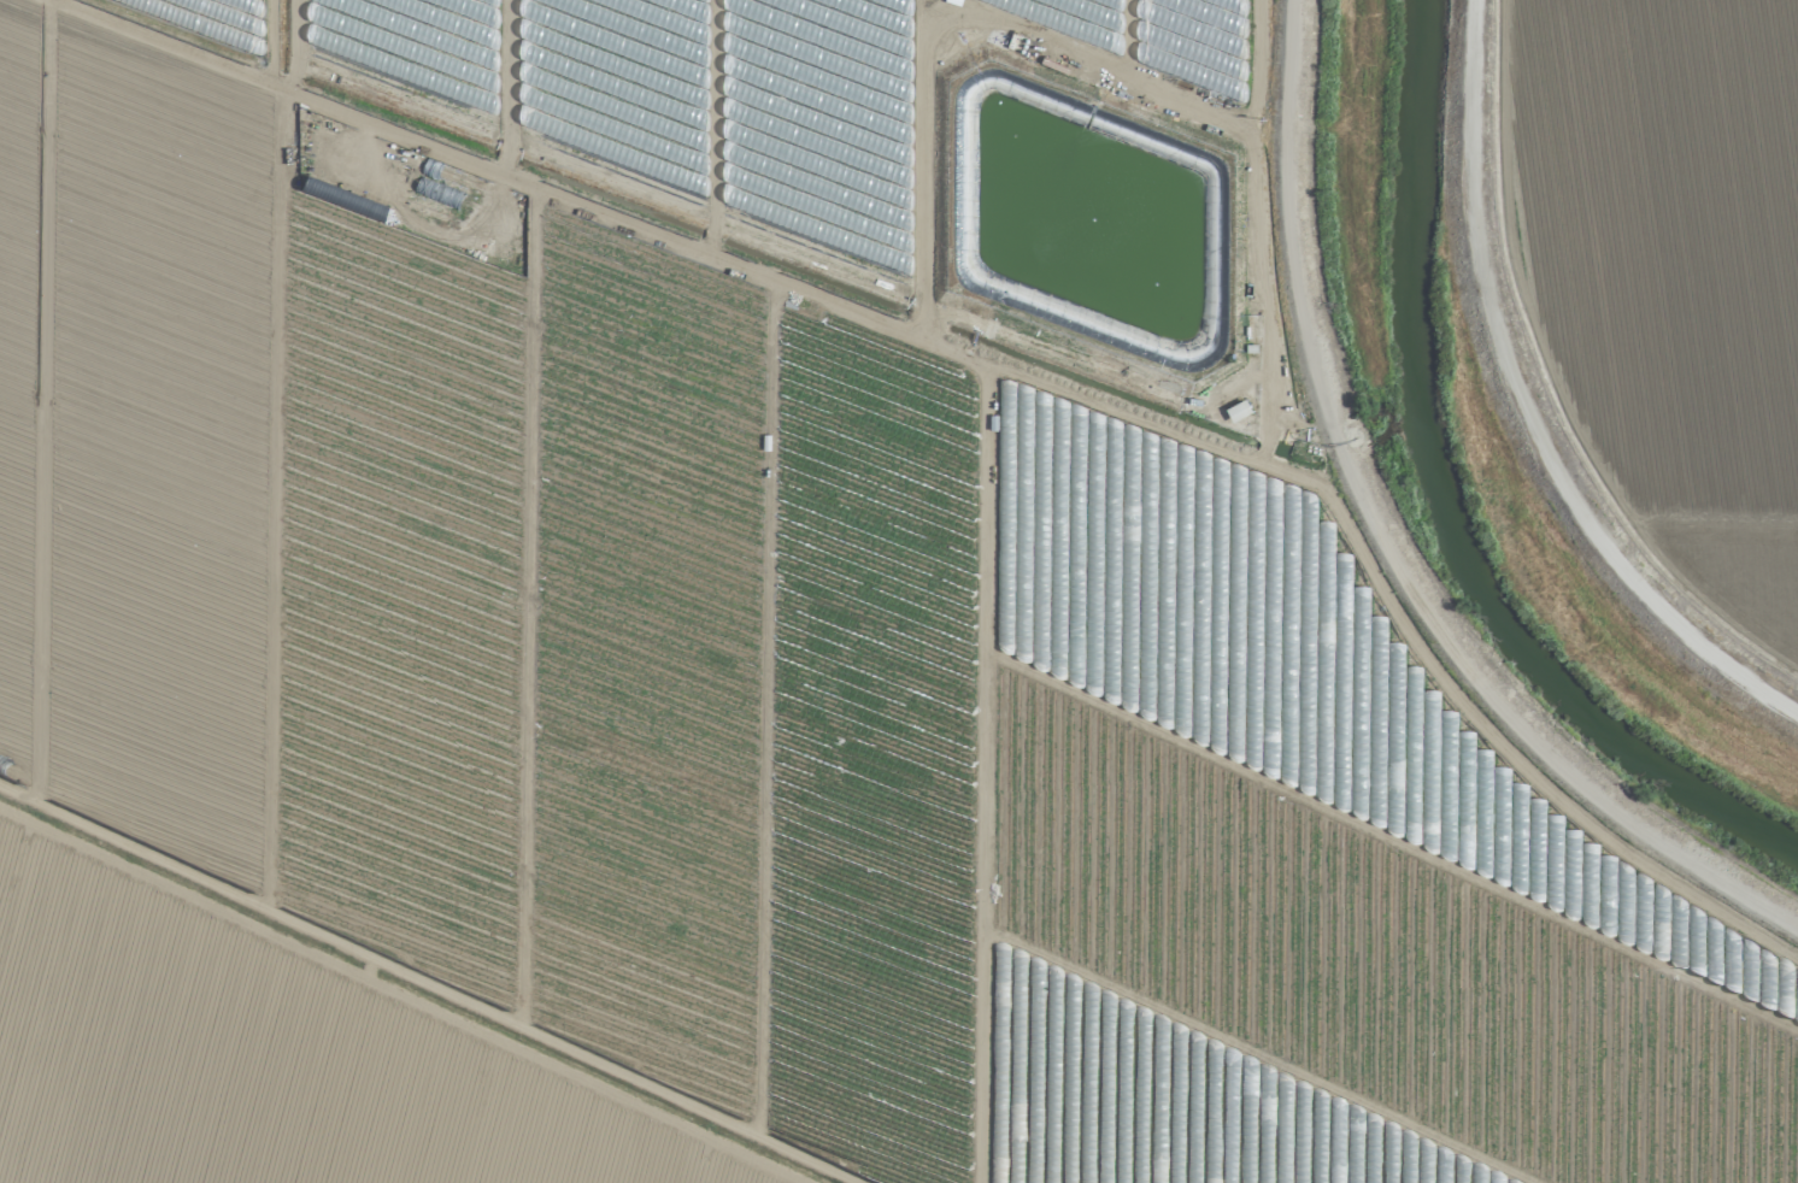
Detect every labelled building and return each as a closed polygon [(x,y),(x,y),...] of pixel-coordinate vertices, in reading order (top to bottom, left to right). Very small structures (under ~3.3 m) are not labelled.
[(1251,411),(1246,398),(1224,406),(1230,420),(1251,411)]
